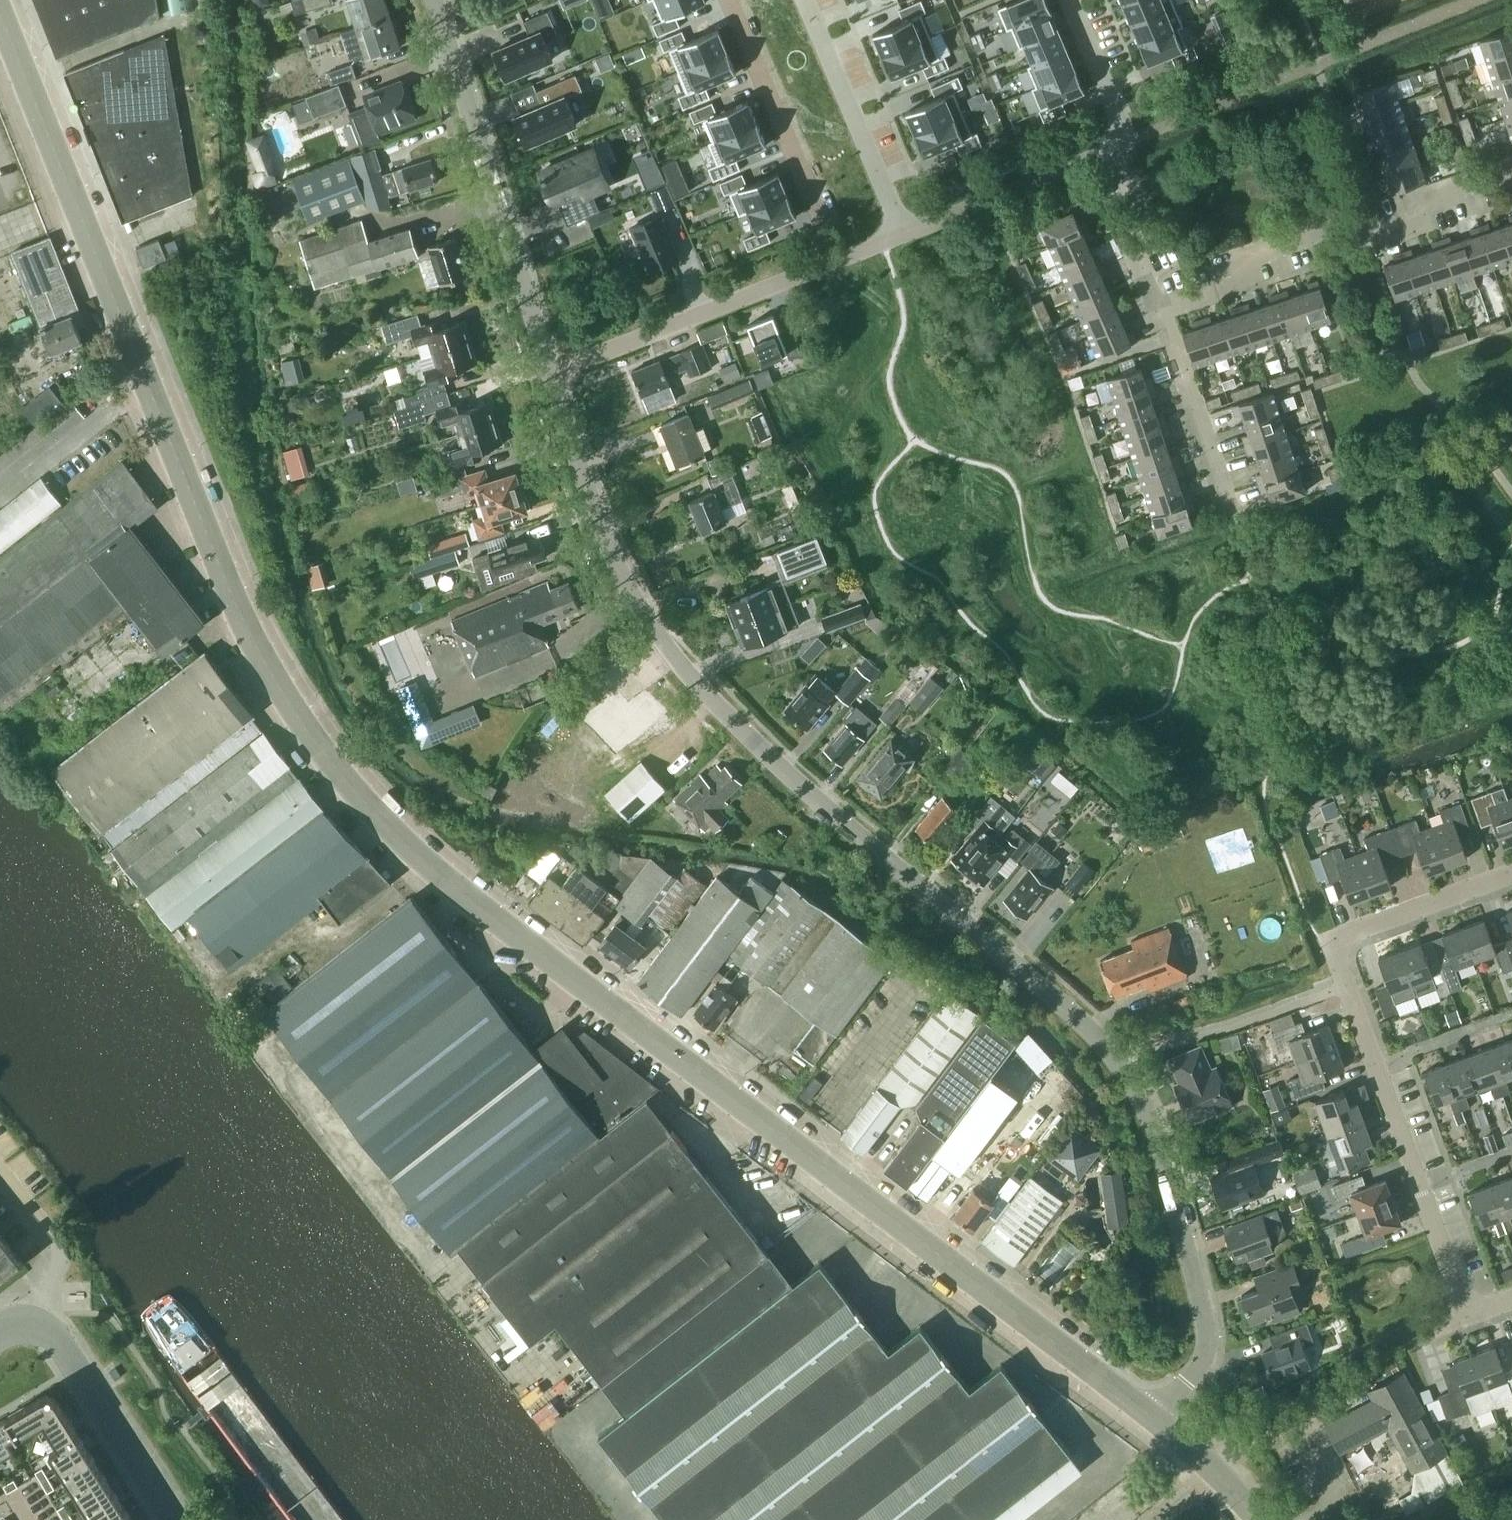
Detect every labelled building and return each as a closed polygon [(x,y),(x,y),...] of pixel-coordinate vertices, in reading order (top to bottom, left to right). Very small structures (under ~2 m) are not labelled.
[(57,55),(171,11),(167,0),(35,0),(57,55)] [(193,0),(168,0),(172,12),(194,8),(193,0)] [(257,9),(271,3),(270,0),(253,0),(257,9)] [(280,4),(282,10),(295,6),(297,12),(335,1),(335,0),(293,0),(280,4)] [(391,15),(386,0),(348,0),(356,26),(391,15)] [(652,24),(658,36),(680,26),(675,14),(706,1),(706,0),(654,0),(662,20),(652,24)] [(930,35),(921,13),(926,11),(921,0),(920,0),(899,9),(903,21),(872,34),(882,56),(930,35)] [(998,8),(1007,29),(1051,10),(1047,0),(1017,0),(998,8)] [(1122,4),(1131,24),(1175,5),(1173,0),(1131,0),(1122,4)] [(1175,5),(1131,24),(1139,44),(1183,25),(1175,5)] [(530,35),(494,50),(505,78),(553,58),(546,42),(559,36),(548,10),(524,20),(530,35)] [(1051,10),(1007,29),(1011,28),(1019,47),(1059,30),(1051,10)] [(1216,15),(1219,23),(1228,20),(1224,11),(1216,15)] [(356,26),(341,31),(349,58),(354,56),(355,60),(366,57),(400,46),(391,15),(356,26)] [(1183,25),(1139,44),(1148,64),(1171,54),(1176,66),(1198,56),(1193,45),(1187,47),(1179,27),(1183,26),(1183,25)] [(718,29),(687,42),(682,30),(659,39),(664,51),(669,49),(679,72),(728,52),(718,29)] [(1511,52),(1511,29),(1479,40),(1486,60),(1511,52)] [(313,30),(302,34),(305,44),(316,40),(313,30)] [(1059,30),(1019,47),(1020,47),(1024,46),(1032,64),(1027,66),(1028,67),(1068,50),(1059,30)] [(972,43),(983,38),(980,31),(969,36),(972,43)] [(165,33),(63,73),(122,223),(192,195),(165,33)] [(882,56),(891,78),(922,65),(927,76),(949,67),(944,55),(940,57),(930,35),(882,56)] [(1237,43),(1234,35),(1225,38),(1229,47),(1237,43)] [(987,46),(983,38),(972,43),(975,51),(976,50),(987,46)] [(1068,50),(1028,67),(1036,86),(1031,88),(1032,89),(1076,70),(1068,50)] [(623,54),(627,63),(635,60),(631,51),(623,54)] [(728,52),(679,72),(687,92),(678,96),(683,108),(710,97),(705,86),(736,73),(728,52)] [(1492,80),(1511,73),(1511,52),(1486,60),(1492,80)] [(609,53),(596,58),(600,68),(613,62),(609,53)] [(1455,69),(1453,60),(1440,65),(1442,73),(1455,69)] [(351,63),(327,71),(331,84),(355,76),(351,63)] [(1423,80),(1436,76),(1433,67),(1420,72),(1423,80)] [(1076,70),(1032,89),(1040,109),(1039,110),(1044,121),(1067,112),(1061,100),(1085,90),(1076,70)] [(989,83),(1000,78),(997,71),(986,75),(989,83)] [(1511,95),(1511,73),(1492,80),(1499,99),(1511,95)] [(543,105),(514,117),(526,145),(576,123),(565,97),(582,90),(575,74),(536,90),(543,105)] [(963,87),(958,76),(931,87),(936,99),(905,112),(915,134),(963,113),(954,91),(963,87)] [(1449,93),(1457,90),(1452,77),(1445,80),(1449,93)] [(1000,78),(989,83),(992,90),(1003,86),(1000,78)] [(1365,113),(1399,102),(1392,81),(1358,93),(1365,113)] [(365,97),(369,107),(349,114),(360,143),(380,136),(377,129),(414,115),(401,83),(365,97)] [(349,104),(341,84),(309,96),(314,110),(317,116),(349,104)] [(1449,93),(1454,105),(1462,103),(1457,90),(1449,93)] [(1438,110),(1446,107),(1441,94),(1433,97),(1438,110)] [(1505,119),(1511,117),(1511,95),(1499,99),(1505,119)] [(314,110),(309,96),(291,103),(296,117),(314,110)] [(712,102),(690,111),(694,122),(704,118),(713,140),(708,142),(709,143),(758,123),(748,100),(717,113),(712,102)] [(1365,113),(1372,132),(1406,121),(1399,102),(1365,113)] [(1450,120),(1446,107),(1438,110),(1442,123),(1450,120)] [(963,113),(915,134),(924,156),(955,143),(960,154),(983,145),(977,132),(972,134),(963,113)] [(1462,131),(1470,129),(1466,116),(1457,119),(1462,131)] [(1378,152),(1412,140),(1406,121),(1372,132),(1378,152)] [(717,164),(708,167),(714,180),(740,169),(735,157),(766,144),(758,123),(709,143),(717,164)] [(1462,131),(1467,144),(1475,141),(1470,129),(1462,131)] [(1450,149),(1459,146),(1454,133),(1446,136),(1450,149)] [(259,170),(252,173),(258,189),(278,181),(272,165),(276,164),(267,140),(250,147),(259,170)] [(1378,152),(1385,171),(1419,160),(1412,140),(1378,152)] [(1463,159),(1459,146),(1450,149),(1455,161),(1463,159)] [(431,159),(392,171),(383,174),(382,169),(384,168),(377,147),(292,179),(308,221),(368,199),(370,205),(394,207),(391,196),(399,194),(438,181),(431,159)] [(590,150),(536,170),(548,201),(577,190),(580,197),(604,188),(590,150)] [(954,155),(940,162),(944,170),(958,164),(954,155)] [(1426,181),(1419,160),(1385,171),(1392,191),(1426,181)] [(742,173),(720,183),(725,194),(729,192),(739,215),(747,211),(788,194),(778,172),(747,185),(742,173)] [(684,175),(670,181),(676,196),(690,190),(684,175)] [(650,192),(653,199),(656,198),(661,209),(674,203),(666,184),(650,192)] [(757,232),(743,238),(748,250),(771,240),(766,229),(797,216),(788,194),(747,211),(757,232)] [(582,200),(557,210),(562,224),(587,215),(582,200)] [(1048,245),(1087,227),(1084,219),(1077,221),(1073,211),(1040,225),(1048,245)] [(599,213),(589,217),(593,227),(603,223),(599,213)] [(660,215),(631,227),(650,271),(678,259),(660,215)] [(1501,226),(1511,260),(1511,215),(1509,216),(1511,223),(1501,226)] [(299,240),(311,274),(314,284),(415,254),(416,260),(419,259),(427,285),(439,282),(439,283),(466,275),(455,236),(428,245),(429,246),(417,250),(410,227),(368,241),(361,220),(299,240)] [(1511,260),(1501,226),(1491,230),(1489,223),(1479,226),(1493,267),(1511,260)] [(1473,273),(1493,267),(1479,226),(1470,229),(1472,236),(1462,239),(1473,273)] [(1048,245),(1057,263),(1089,249),(1085,239),(1092,237),(1087,227),(1048,245)] [(1005,249),(1013,245),(1014,245),(1008,231),(999,235),(1005,249)] [(1454,280),(1473,273),(1462,239),(1452,242),(1450,236),(1440,239),(1454,280)] [(84,323),(62,267),(49,237),(11,252),(50,352),(81,340),(76,326),(84,323)] [(143,267),(166,257),(158,239),(136,248),(143,267)] [(1434,286),(1454,280),(1440,239),(1431,242),(1433,249),(1423,252),(1434,286)] [(1065,282),(1104,265),(1100,256),(1094,259),(1089,249),(1057,263),(1065,282)] [(1415,293),(1434,286),(1423,252),(1413,255),(1411,249),(1402,252),(1415,293)] [(1395,299),(1415,293),(1402,252),(1393,255),(1395,262),(1384,265),(1395,299)] [(1017,265),(1022,278),(1032,274),(1026,261),(1017,265)] [(1065,282),(1073,301),(1106,286),(1102,277),(1108,274),(1104,265),(1065,282)] [(1022,278),(1028,291),(1037,287),(1032,274),(1022,278)] [(1310,290),(1300,293),(1311,327),(1331,320),(1318,280),(1308,283),(1310,290)] [(1106,286),(1073,301),(1081,320),(1120,302),(1116,293),(1110,296),(1106,286)] [(1292,334),(1311,327),(1300,293),(1290,297),(1287,290),(1278,293),(1292,334)] [(1272,340),(1292,334),(1278,293),(1269,296),(1271,303),(1261,306),(1272,340)] [(1033,303),(1039,315),(1048,311),(1042,298),(1033,303)] [(1081,320),(1090,338),(1122,324),(1118,314),(1124,311),(1120,302),(1081,320)] [(1253,347),(1272,340),(1261,306),(1251,309),(1249,303),(1239,306),(1253,347)] [(1233,353),(1253,347),(1239,306),(1230,309),(1232,316),(1222,319),(1233,353)] [(1039,315),(1044,328),(1053,324),(1048,311),(1039,315)] [(424,355),(434,352),(471,341),(465,320),(441,327),(439,319),(422,324),(418,313),(381,324),(386,342),(414,334),(416,341),(420,340),(424,355)] [(773,313),(748,323),(762,360),(786,351),(789,357),(801,352),(792,329),(781,334),(773,313)] [(1214,360),(1233,353),(1222,319),(1212,322),(1210,316),(1201,319),(1214,360)] [(728,317),(700,328),(704,339),(732,329),(728,317)] [(1493,331),(1506,327),(1503,318),(1490,322),(1493,331)] [(1194,366),(1214,360),(1201,319),(1191,322),(1194,329),(1183,332),(1194,366)] [(1479,336),(1493,331),(1490,322),(1476,327),(1479,336)] [(1090,338),(1098,358),(1137,341),(1133,331),(1127,333),(1122,324),(1090,338)] [(1454,344),(1468,340),(1465,331),(1451,335),(1454,344)] [(1441,349),(1454,344),(1451,335),(1437,340),(1441,349)] [(1049,340),(1055,353),(1064,349),(1058,336),(1049,340)] [(398,398),(401,407),(448,392),(443,380),(456,376),(454,369),(477,362),(471,341),(434,352),(439,366),(425,370),(429,385),(416,389),(417,392),(398,398)] [(682,350),(671,354),(662,358),(661,357),(633,369),(643,394),(648,406),(675,395),(666,375),(689,366),(692,374),(704,369),(712,365),(702,341),(694,345),(682,350)] [(1414,358),(1428,353),(1425,344),(1411,348),(1414,358)] [(1055,353),(1061,366),(1070,362),(1064,349),(1055,353)] [(736,362),(720,369),(725,380),(741,374),(736,362)] [(1113,399),(1154,385),(1151,376),(1144,378),(1140,367),(1106,378),(1113,399)] [(284,373),(287,384),(304,380),(302,369),(284,373)] [(1295,369),(1282,373),(1284,382),(1298,378),(1295,369)] [(1340,370),(1338,370),(1326,374),(1329,383),(1343,379),(1340,370)] [(1271,386),(1284,382),(1282,373),(1268,378),(1271,386)] [(1316,388),(1329,383),(1326,374),(1313,379),(1316,388)] [(18,406),(32,425),(69,397),(55,378),(18,406)] [(707,395),(712,407),(754,390),(750,378),(707,395)] [(1256,382),(1243,386),(1245,395),(1259,390),(1256,382)] [(1113,399),(1120,418),(1154,407),(1150,397),(1157,395),(1154,385),(1113,399)] [(1084,400),(1080,386),(1071,389),(1075,403),(1084,400)] [(1232,399),(1245,395),(1243,386),(1229,391),(1232,399)] [(1301,390),(1306,404),(1315,400),(1310,387),(1301,390)] [(459,433),(495,421),(489,400),(466,407),(463,399),(451,403),(448,392),(401,407),(401,409),(389,412),(394,427),(400,425),(401,427),(428,419),(426,412),(437,408),(441,422),(454,418),(459,433)] [(1279,412),(1273,392),(1232,405),(1235,415),(1242,413),(1245,423),(1279,412)] [(1221,403),(1218,395),(1205,399),(1208,407),(1221,403)] [(1310,417),(1319,414),(1315,400),(1306,404),(1310,417)] [(1126,437),(1167,424),(1164,415),(1157,417),(1154,407),(1120,418),(1126,437)] [(690,411),(688,412),(663,422),(664,423),(656,426),(671,465),(680,462),(680,463),(706,453),(704,448),(710,445),(703,426),(696,429),(690,411)] [(752,415),(762,440),(772,435),(762,411),(752,415)] [(1242,436),(1245,445),(1286,432),(1279,412),(1245,423),(1249,434),(1242,436)] [(1080,417),(1085,430),(1093,427),(1089,414),(1080,417)] [(449,450),(453,463),(442,466),(446,480),(447,480),(468,474),(464,462),(481,457),(478,449),(502,442),(495,421),(459,433),(463,446),(449,450)] [(1126,437),(1133,457),(1167,445),(1163,435),(1170,433),(1167,424),(1126,437)] [(1318,442),(1328,439),(1323,426),(1314,429),(1318,442)] [(1085,430),(1089,443),(1098,440),(1093,427),(1085,430)] [(1286,432),(1245,445),(1248,454),(1255,452),(1258,462),(1292,451),(1286,432)] [(1323,456),(1332,453),(1328,439),(1318,442),(1323,456)] [(1139,476),(1180,463),(1176,453),(1170,456),(1167,445),(1133,457),(1139,476)] [(285,451),(290,466),(306,461),(301,446),(285,451)] [(1255,475),(1258,484),(1299,470),(1292,451),(1258,462),(1262,472),(1255,475)] [(1093,455),(1097,469),(1107,466),(1102,452),(1093,455)] [(707,460),(713,475),(722,471),(717,456),(707,460)] [(161,655),(205,621),(131,526),(157,506),(122,459),(0,556),(0,706),(36,752),(150,663),(161,655)] [(1139,476),(1146,496),(1180,484),(1176,474),(1183,472),(1180,463),(1139,476)] [(1341,479),(1336,465),(1327,468),(1332,482),(1341,479)] [(1097,469),(1102,482),(1111,479),(1107,466),(1097,469)] [(479,490),(483,502),(525,489),(519,470),(489,480),(485,468),(468,474),(447,480),(446,480),(436,483),(440,496),(465,489),(467,494),(479,490)] [(1306,491),(1299,470),(1258,484),(1261,493),(1268,491),(1272,502),(1306,491)] [(729,519),(726,512),(733,509),(730,502),(741,498),(731,472),(709,479),(712,489),(691,498),(704,529),(729,519)] [(62,501),(41,475),(0,508),(0,550),(62,501)] [(309,481),(294,486),(299,502),(314,498),(309,481)] [(1146,496),(1152,515),(1193,502),(1189,492),(1183,494),(1180,484),(1146,496)] [(531,508),(525,489),(483,502),(487,515),(475,519),(480,537),(504,529),(501,518),(531,508)] [(1106,494),(1110,507),(1119,504),(1115,491),(1106,494)] [(1193,502),(1152,515),(1159,535),(1193,524),(1189,513),(1196,511),(1193,502)] [(1110,507),(1115,521),(1124,518),(1119,504),(1110,507)] [(821,527),(827,542),(833,539),(827,525),(821,527)] [(436,541),(440,554),(470,544),(466,532),(436,541)] [(1129,545),(1124,532),(1115,535),(1120,548),(1129,545)] [(506,533),(488,539),(444,554),(446,561),(479,550),(481,557),(492,553),(493,555),(500,553),(506,569),(549,554),(542,534),(509,545),(506,533)] [(815,534),(777,549),(787,577),(826,562),(815,534)] [(328,558),(310,563),(316,584),(333,579),(328,558)] [(433,571),(421,575),(425,587),(436,583),(433,571)] [(547,580),(451,618),(475,676),(550,645),(542,625),(579,608),(568,579),(550,587),(547,580)] [(735,624),(779,607),(775,595),(786,591),(782,580),(741,596),(741,598),(727,603),(735,624)] [(861,603),(821,617),(826,631),(866,617),(861,603)] [(870,604),(862,606),(866,617),(867,619),(875,616),(870,604)] [(779,607),(735,624),(742,644),(757,639),(758,641),(799,625),(795,613),(784,618),(779,607)] [(882,619),(877,616),(867,620),(873,627),(882,619)] [(165,682),(53,769),(102,832),(104,831),(114,844),(262,728),(252,716),(254,714),(205,650),(175,674),(165,682)] [(878,716),(888,724),(937,666),(928,658),(878,716)] [(874,661),(864,673),(870,677),(879,665),(874,661)] [(848,705),(870,677),(864,673),(856,667),(834,694),(848,705)] [(930,676),(909,701),(920,710),(941,685),(930,676)] [(826,701),(836,689),(821,677),(811,689),(806,684),(786,709),(808,728),(828,703),(826,701)] [(615,751),(662,713),(644,691),(628,705),(616,691),(586,715),(615,751)] [(858,731),(869,718),(859,710),(826,748),(843,762),(865,737),(858,731)] [(189,915),(325,811),(264,732),(113,848),(174,927),(189,915)] [(882,796),(908,765),(914,758),(891,739),(859,777),(863,780),(862,782),(868,787),(870,785),(882,796)] [(951,783),(981,748),(972,741),(942,776),(951,783)] [(1046,756),(1032,744),(1020,758),(1034,770),(1046,756)] [(627,755),(615,766),(622,774),(634,763),(627,755)] [(641,760),(605,792),(628,819),(666,787),(641,760)] [(724,798),(741,782),(725,765),(721,769),(717,765),(704,777),(700,773),(674,798),(701,827),(704,824),(705,826),(709,823),(715,830),(728,818),(719,809),(727,802),(724,798)] [(933,842),(960,810),(967,816),(996,783),(988,776),(968,800),(954,788),(946,798),(944,796),(917,828),(933,842)] [(1511,841),(1511,810),(1508,799),(1507,799),(1503,787),(1471,798),(1480,822),(1491,818),(1501,845),(1511,841)] [(952,858),(968,872),(994,840),(995,841),(1008,825),(1016,815),(993,796),(984,806),(971,822),(977,827),(952,858)] [(1432,827),(1446,865),(1467,857),(1457,831),(1469,826),(1460,802),(1439,810),(1444,822),(1432,827)] [(367,855),(325,811),(189,915),(226,963),(227,962),(233,970),(322,901),(339,922),(392,882),(370,858),(370,859),(367,855)] [(1446,865),(1432,827),(1420,831),(1415,819),(1393,827),(1402,851),(1416,846),(1426,873),(1446,865)] [(1067,828),(1059,821),(1052,830),(1060,837),(1067,828)] [(788,834),(778,826),(767,839),(777,848),(788,834)] [(1368,850),(1356,854),(1371,893),(1391,885),(1381,858),(1393,854),(1402,851),(1393,827),(1384,830),(1364,838),(1368,850)] [(994,840),(968,872),(983,884),(1008,853),(1016,860),(1029,843),(1013,830),(1000,845),(995,841),(994,840)] [(1136,833),(1143,850),(1151,847),(1144,830),(1136,833)] [(1004,899),(1026,918),(1042,898),(1044,899),(1054,888),(1034,871),(1051,851),(1038,840),(1021,860),(1030,868),(1004,899)] [(1350,900),(1371,893),(1356,854),(1344,859),(1339,847),(1319,854),(1328,878),(1340,873),(1350,900)] [(529,898),(556,919),(590,873),(563,853),(529,898)] [(636,879),(652,858),(650,856),(620,853),(619,866),(636,879)] [(641,925),(648,916),(677,878),(652,858),(636,879),(615,905),(641,925)] [(1078,892),(1095,871),(1083,861),(1066,882),(1078,892)] [(590,873),(556,919),(586,941),(614,905),(634,878),(618,866),(604,884),(590,873)] [(671,933),(708,885),(685,868),(677,878),(648,916),(671,933)] [(682,1014),(728,954),(774,892),(751,875),(739,891),(717,875),(638,981),(682,1014)] [(783,880),(774,892),(728,954),(815,1019),(793,1049),(814,1064),(892,960),(792,885),(790,886),(783,880)] [(658,1087),(657,1088),(584,1031),(574,1039),(563,1025),(551,1034),(552,1036),(534,1050),(412,896),(291,992),(265,1012),(395,1178),(394,1179),(451,1251),(456,1247),(646,1097),(659,1087),(658,1087)] [(600,942),(630,965),(645,946),(624,930),(630,922),(621,915),(600,942)] [(1511,969),(1511,961),(1504,941),(1493,945),(1484,919),(1463,927),(1475,960),(1496,952),(1503,972),(1511,969)] [(1149,990),(1187,975),(1168,926),(1131,941),(1134,948),(1101,961),(1114,996),(1147,983),(1149,990)] [(1455,967),(1475,960),(1463,927),(1442,935),(1452,960),(1441,964),(1451,992),(1462,987),(1455,967)] [(1420,943),(1399,950),(1415,994),(1436,987),(1439,996),(1451,992),(1441,964),(1430,968),(1420,943)] [(1395,1002),(1415,994),(1399,950),(1378,958),(1388,983),(1375,988),(1385,1016),(1398,1011),(1395,1002)] [(260,981),(275,1000),(293,986),(278,966),(260,981)] [(711,1026),(714,1028),(736,999),(725,990),(733,981),(724,975),(717,984),(715,983),(693,1013),(704,1021),(703,1022),(710,1027),(711,1026)] [(877,1086),(841,1134),(864,1152),(901,1104),(915,1102),(981,1015),(949,990),(877,1086)] [(1461,1021),(1457,1008),(1445,1013),(1450,1025),(1461,1021)] [(883,1167),(907,1185),(1015,1040),(983,1016),(915,1105),(921,1117),(883,1167)] [(1296,1061),(1336,1046),(1328,1024),(1306,1032),(1301,1021),(1272,1032),(1279,1052),(1291,1047),(1296,1061)] [(1416,1034),(1418,1039),(1429,1035),(1425,1024),(1419,1026),(1416,1034)] [(1256,1046),(1251,1033),(1243,1036),(1248,1049),(1256,1046)] [(1233,1034),(1219,1038),(1223,1050),(1236,1046),(1233,1034)] [(1506,1041),(1486,1049),(1502,1095),(1510,1092),(1505,1079),(1511,1076),(1511,1058),(1506,1041)] [(1211,1069),(1201,1046),(1169,1059),(1179,1083),(1174,1085),(1190,1123),(1233,1105),(1216,1067),(1211,1069)] [(1336,1046),(1296,1061),(1301,1075),(1289,1079),(1296,1099),(1326,1088),(1322,1076),(1344,1068),(1336,1046)] [(1495,1098),(1502,1095),(1486,1049),(1465,1056),(1477,1089),(1490,1084),(1495,1098)] [(1465,1056),(1445,1063),(1462,1110),(1470,1107),(1465,1093),(1477,1089),(1465,1056)] [(1454,1112),(1462,1110),(1445,1063),(1424,1071),(1436,1104),(1449,1099),(1454,1112)] [(943,1138),(907,1185),(927,1200),(953,1166),(960,1171),(1016,1091),(991,1074),(943,1138)] [(815,1076),(801,1095),(809,1101),(823,1082),(815,1076)] [(1316,1101),(1328,1134),(1364,1121),(1356,1101),(1349,1104),(1344,1091),(1316,1101)] [(1268,1101),(1271,1111),(1286,1105),(1282,1096),(1268,1101)] [(664,1519),(985,1519),(1071,1453),(1001,1364),(970,1388),(920,1326),(889,1350),(820,1262),(792,1284),(672,1129),(646,1097),(456,1247),(530,1342),(557,1321),(628,1413),(598,1436),(664,1519)] [(1292,1118),(1288,1107),(1272,1113),(1276,1124),(1292,1118)] [(1466,1121),(1462,1110),(1454,1113),(1458,1124),(1466,1121)] [(1364,1121),(1328,1134),(1342,1172),(1370,1161),(1363,1144),(1371,1141),(1364,1121)] [(1084,1166),(1085,1166),(1098,1148),(1071,1127),(1050,1155),(1071,1170),(1078,1175),(1084,1166)] [(1511,1145),(1511,1132),(1498,1137),(1503,1148),(1511,1145)] [(1483,1137),(1488,1149),(1497,1145),(1493,1133),(1483,1137)] [(1257,1148),(1225,1159),(1230,1171),(1211,1177),(1222,1207),(1263,1192),(1253,1163),(1284,1151),(1280,1139),(1257,1148)] [(1008,1197),(1032,1170),(1006,1147),(983,1174),(1008,1197)] [(1101,1174),(1108,1227),(1129,1224),(1121,1171),(1101,1174)] [(1031,1175),(981,1240),(1014,1265),(1063,1199),(1031,1175)] [(1358,1214),(1393,1201),(1385,1179),(1361,1188),(1356,1177),(1333,1185),(1337,1197),(1351,1192),(1358,1214)] [(1490,1185),(1507,1231),(1511,1230),(1511,1222),(1510,1215),(1511,1214),(1511,1183),(1510,1177),(1490,1185)] [(973,1230),(993,1202),(991,1201),(997,1192),(982,1180),(976,1188),(974,1187),(953,1215),(973,1230)] [(1499,1234),(1507,1231),(1490,1185),(1469,1192),(1481,1225),(1494,1221),(1499,1234)] [(1292,1210),(1303,1206),(1300,1197),(1289,1201),(1292,1210)] [(1393,1201),(1358,1214),(1366,1235),(1342,1244),(1347,1256),(1381,1243),(1377,1232),(1400,1223),(1393,1201)] [(1277,1208),(1224,1227),(1236,1261),(1249,1257),(1252,1267),(1266,1262),(1262,1252),(1274,1248),(1273,1246),(1285,1231),(1277,1208)] [(9,1243),(0,1231),(0,1251),(9,1243)] [(1069,1234),(1042,1268),(1056,1279),(1083,1245),(1069,1234)] [(0,1251),(0,1280),(24,1261),(9,1243),(0,1251)] [(1242,1295),(1251,1321),(1252,1321),(1252,1320),(1272,1313),(1274,1320),(1295,1312),(1287,1290),(1301,1285),(1292,1262),(1255,1276),(1259,1289),(1243,1295),(1242,1294),(1242,1295)] [(1511,1279),(1511,1267),(1502,1271),(1506,1282),(1511,1279)] [(1263,1352),(1264,1354),(1273,1380),(1310,1366),(1303,1347),(1314,1343),(1307,1321),(1282,1330),(1287,1343),(1263,1352)] [(1474,1354),(1493,1405),(1497,1404),(1497,1405),(1511,1400),(1511,1398),(1511,1369),(1505,1372),(1495,1346),(1474,1354)] [(1493,1405),(1474,1354),(1453,1361),(1463,1387),(1438,1396),(1439,1398),(1428,1402),(1433,1416),(1444,1412),(1447,1419),(1472,1410),(1473,1414),(1491,1408),(1490,1406),(1493,1405)] [(1448,1452),(1403,1371),(1368,1390),(1373,1399),(1325,1425),(1340,1451),(1341,1450),(1340,1448),(1357,1439),(1359,1442),(1388,1426),(1413,1471),(1448,1452)] [(18,1435),(44,1420),(50,1394),(49,1394),(48,1394),(47,1394),(46,1394),(45,1394),(44,1395),(43,1395),(42,1395),(42,1396),(7,1416),(18,1435)] [(50,1394),(44,1420),(59,1444),(78,1432),(57,1399),(56,1399),(56,1398),(56,1397),(55,1397),(54,1396),(53,1396),(53,1395),(52,1395),(51,1395),(51,1394),(50,1394)] [(18,1435),(7,1416),(0,1420),(0,1459),(14,1450),(8,1441),(18,1435)] [(50,1450),(62,1468),(89,1450),(78,1432),(59,1444),(50,1450)] [(101,1468),(89,1450),(62,1468),(73,1486),(101,1468)] [(43,1467),(36,1471),(42,1482),(49,1478),(43,1467)] [(113,1487),(101,1468),(73,1486),(85,1504),(113,1487)] [(42,1482),(48,1492),(55,1488),(49,1478),(42,1482)] [(7,1492),(18,1486),(14,1479),(3,1485),(7,1492)] [(1435,1496),(1427,1482),(1412,1491),(1420,1504),(1435,1496)] [(113,1487),(85,1504),(95,1519),(100,1519),(124,1505),(113,1487)] [(64,1505),(58,1509),(64,1519),(71,1515),(64,1505)] [(124,1505),(100,1519),(134,1519),(124,1505)]
